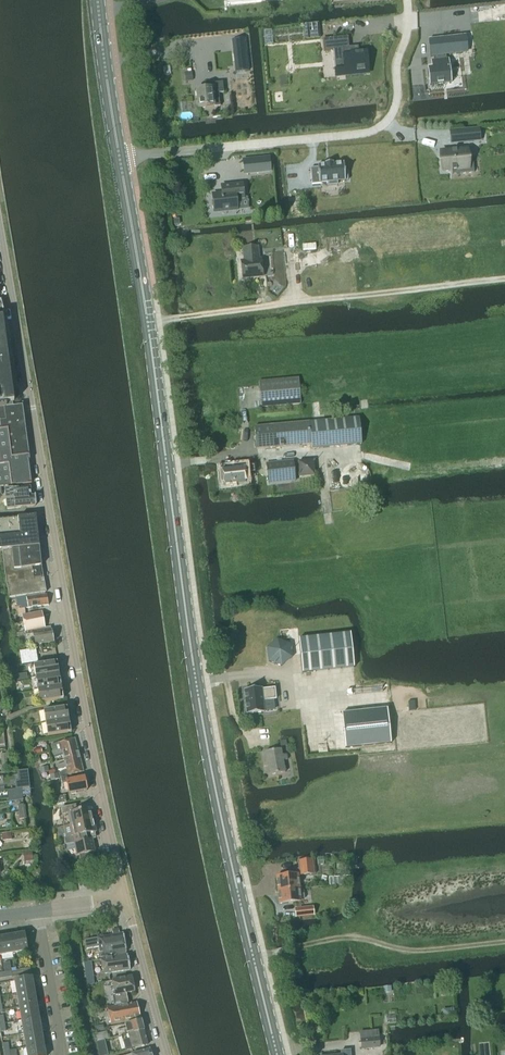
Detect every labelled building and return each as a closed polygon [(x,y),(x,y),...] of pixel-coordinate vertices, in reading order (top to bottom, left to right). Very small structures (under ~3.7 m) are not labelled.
[(318,23),(304,24),(306,39),(320,38),(318,23)] [(432,69),(428,69),(430,85),(451,83),(449,59),(447,59),(446,55),(462,53),(460,36),(429,39),(431,57),(436,56),(437,61),(431,61),(432,69)] [(333,50),(335,70),(345,70),(345,75),(368,73),(366,52),(359,52),(355,53),(354,47),(349,47),(348,37),(323,39),(324,51),(333,50)] [(249,71),(245,39),(232,40),(235,72),(249,71)] [(204,89),(196,90),(198,109),(220,106),(218,93),(224,93),(223,82),(204,84),(204,89)] [(479,128),(464,130),(465,142),(480,140),(479,128)] [(467,149),(441,152),(442,171),(452,171),(453,170),(459,170),(460,174),(474,172),(473,156),(467,157),(467,149)] [(269,157),(242,159),(244,174),(270,171),(269,157)] [(318,168),(310,168),(312,185),(320,184),(320,183),(328,182),(328,186),(338,185),(337,182),(344,181),(344,182),(345,182),(345,181),(348,181),(347,171),(344,171),(344,163),(343,163),(343,164),(333,164),(333,163),(330,163),(326,164),(325,164),(325,165),(319,166),(318,165),(318,168)] [(222,194),(212,195),(214,213),(237,210),(236,199),(244,199),(242,185),(221,187),(222,194)] [(263,277),(263,276),(261,259),(259,260),(257,247),(243,248),(243,249),(244,261),(240,261),(241,262),(240,262),(242,279),(263,277)] [(12,406),(2,334),(0,319),(0,408),(12,406)] [(258,382),(261,408),(300,405),(298,379),(258,382)] [(12,406),(0,408),(0,431),(8,430),(12,458),(30,456),(22,405),(12,406)] [(256,450),(311,445),(312,450),(361,445),(359,418),(254,428),(256,450)] [(1,487),(32,483),(28,461),(30,461),(30,456),(12,458),(8,430),(0,431),(0,487),(1,487)] [(314,460),(297,462),(299,478),(315,476),(314,460)] [(269,484),(296,481),(293,461),(267,464),(269,484)] [(254,467),(244,468),(244,467),(234,468),(235,470),(224,471),(222,471),(224,486),(246,483),(245,474),(254,473),(254,467)] [(34,496),(33,496),(32,497),(30,487),(5,490),(6,509),(35,506),(34,496)] [(38,547),(38,546),(39,546),(36,516),(0,520),(0,551),(3,550),(3,551),(38,547)] [(7,585),(43,579),(41,566),(39,547),(38,547),(3,551),(5,572),(7,585)] [(43,579),(7,585),(10,598),(19,597),(27,595),(46,593),(43,579)] [(19,597),(16,597),(17,607),(20,607),(21,609),(24,609),(48,605),(47,595),(27,598),(27,595),(19,597)] [(21,609),(17,610),(18,617),(21,617),(23,624),(24,629),(24,632),(33,631),(34,634),(51,631),(50,627),(46,628),(44,620),(43,612),(27,615),(25,616),(24,609),(21,609)] [(16,634),(18,643),(25,642),(25,643),(30,642),(30,640),(34,639),(35,645),(53,643),(51,631),(34,634),(33,631),(24,632),(16,634)] [(350,633),(299,638),(302,673),(354,668),(350,633)] [(267,647),(269,660),(282,666),(292,656),(290,643),(277,639),(267,647)] [(22,651),(18,651),(20,664),(36,662),(35,652),(23,654),(22,651)] [(36,679),(59,675),(57,662),(33,666),(36,679)] [(38,691),(61,687),(59,675),(36,679),(38,691)] [(273,686),(244,690),(246,710),(247,713),(264,711),(265,711),(265,710),(275,709),(273,698),(276,698),(275,686),(273,686)] [(61,687),(38,691),(40,703),(63,699),(61,687)] [(45,724),(69,720),(67,707),(43,711),(45,724)] [(387,709),(342,714),(346,748),(391,744),(387,709)] [(69,720),(45,724),(47,736),(71,732),(69,720)] [(51,744),(53,750),(53,752),(61,751),(76,747),(74,738),(51,744)] [(29,746),(28,746),(30,755),(42,752),(40,745),(33,747),(32,745),(29,746)] [(62,755),(63,759),(78,755),(76,747),(61,751),(53,752),(55,756),(62,755)] [(265,751),(269,775),(285,772),(283,761),(287,760),(286,754),(282,755),(281,749),(265,751)] [(58,770),(66,768),(81,764),(78,755),(63,759),(64,763),(57,765),(58,770)] [(81,764),(66,768),(66,771),(59,773),(60,778),(68,776),(83,772),(81,764)] [(69,794),(71,794),(71,795),(76,794),(76,793),(87,790),(84,778),(67,781),(67,778),(60,779),(62,787),(67,787),(69,794)] [(16,789),(8,790),(9,801),(23,799),(22,795),(21,788),(16,789)] [(54,797),(56,805),(67,803),(66,795),(54,797)] [(68,813),(70,825),(94,820),(91,808),(77,811),(76,805),(61,808),(62,814),(68,813)] [(70,825),(63,826),(66,838),(64,838),(65,845),(74,843),(77,856),(95,852),(92,839),(87,840),(86,834),(95,832),(96,832),(94,820),(70,825)] [(24,861),(33,860),(32,852),(23,853),(24,861)] [(278,890),(299,888),(298,875),(314,874),(312,860),(299,861),(300,869),(290,870),(290,876),(276,877),(278,890)] [(343,876),(329,877),(329,885),(343,884),(343,876)] [(299,888),(278,890),(279,904),(301,902),(300,900),(303,900),(304,898),(304,891),(302,889),(299,889),(299,888)] [(296,918),(314,916),(313,906),(294,908),(296,918)] [(11,936),(14,953),(27,951),(24,933),(11,936)] [(86,949),(88,948),(99,946),(101,957),(126,952),(123,933),(87,940),(85,940),(86,949)] [(14,953),(11,936),(0,938),(0,954),(0,956),(14,953)] [(101,959),(102,965),(104,975),(130,970),(127,955),(101,959)] [(93,972),(85,974),(87,984),(95,983),(93,972)] [(17,994),(34,991),(32,977),(14,980),(17,994)] [(115,995),(112,996),(115,1007),(129,1004),(127,993),(135,992),(131,977),(112,981),(115,995)] [(19,1007),(37,1004),(34,991),(17,994),(19,1007)] [(141,1017),(137,1002),(108,1009),(111,1024),(141,1017)] [(21,1020),(39,1017),(37,1004),(19,1007),(21,1020)] [(443,1018),(452,1018),(451,1009),(442,1009),(443,1018)] [(24,1034),(41,1031),(39,1017),(21,1020),(24,1034)] [(119,1036),(121,1036),(144,1030),(141,1020),(125,1024),(126,1028),(117,1031),(119,1036)] [(144,1030),(121,1036),(125,1051),(148,1045),(144,1030)] [(26,1047),(44,1044),(41,1031),(24,1034),(26,1047)] [(107,1032),(96,1034),(97,1040),(108,1038),(107,1032)] [(378,1038),(361,1040),(361,1049),(379,1048),(378,1038)] [(99,1054),(108,1054),(105,1041),(96,1042),(99,1054)] [(26,1047),(28,1054),(46,1054),(44,1044),(26,1047)]
